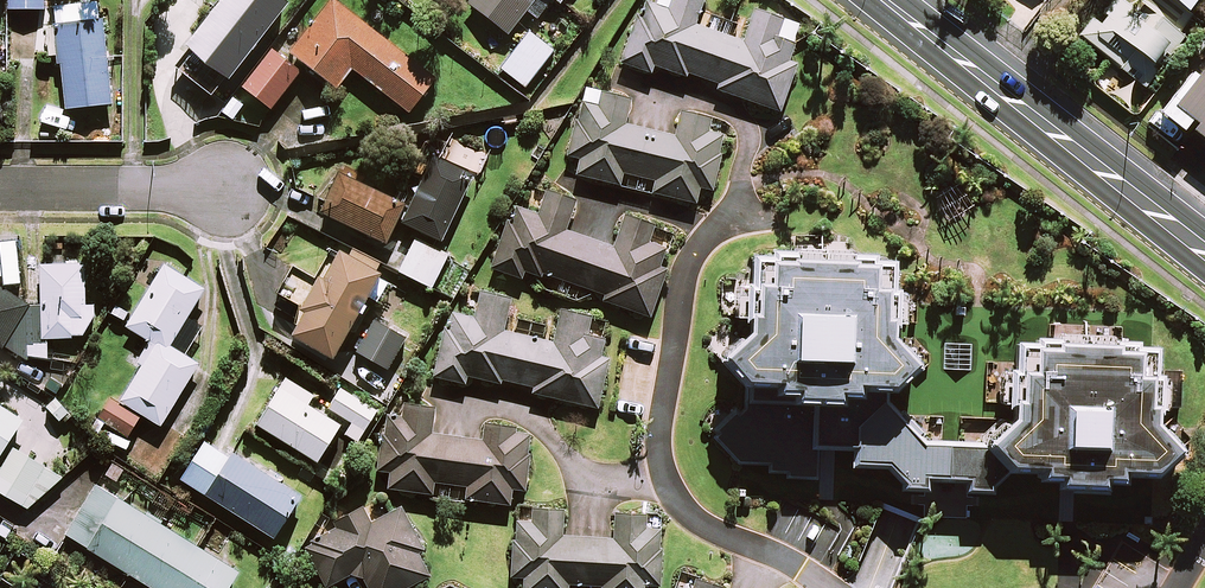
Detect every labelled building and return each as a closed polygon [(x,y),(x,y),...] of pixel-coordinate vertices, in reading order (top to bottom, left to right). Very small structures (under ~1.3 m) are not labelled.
[(166,72),(205,102),(226,75),(230,78),(289,0),(221,0),(166,72)] [(336,0),(330,0),(290,50),(337,86),(352,66),(409,110),(435,77),(336,0)] [(472,3),(508,32),(527,9),(538,17),(551,0),(474,0),(472,3)] [(621,59),(653,69),(656,59),(720,81),(717,90),(781,111),(797,62),(788,59),(794,43),(778,38),(785,18),(756,9),(745,41),(696,24),(704,0),(671,0),(669,8),(644,0),(641,0),(621,59)] [(1095,15),(1093,17),(1080,33),(1143,86),(1157,70),(1151,65),(1171,40),(1124,0),(1117,0),(1106,13),(1101,20),(1095,15)] [(66,107),(111,102),(103,20),(99,20),(97,1),(57,5),(66,107)] [(554,50),(530,31),(501,67),(525,86),(554,50)] [(301,69),(274,48),(244,86),(271,107),(301,69)] [(1203,57),(1160,108),(1184,128),(1189,122),(1204,135),(1204,58),(1203,57)] [(580,102),(568,153),(581,156),(578,172),(694,199),(698,184),(710,187),(722,137),(705,133),(709,117),(682,110),(676,135),(624,123),(630,98),(601,92),(598,106),(580,102)] [(472,174),(434,156),(403,219),(440,238),(472,174)] [(404,202),(339,171),(320,209),(386,241),(404,202)] [(513,207),(493,267),(524,277),(528,266),(607,292),(604,299),(651,314),(666,269),(659,267),(665,247),(649,242),(655,224),(626,214),(615,246),(565,230),(575,198),(548,189),(540,216),(513,207)] [(447,253),(415,238),(400,270),(432,286),(447,253)] [(382,267),(341,245),(319,285),(292,271),(280,292),(306,307),(292,332),(334,354),(382,267)] [(714,431),(745,460),(771,461),(771,467),(793,468),(792,474),(817,475),(818,439),(858,441),(857,460),(891,463),(907,482),(930,483),(930,473),(968,474),(967,484),(993,485),(1009,470),(1010,456),(1049,457),(1049,464),(1068,465),(1067,479),(1103,480),(1104,474),(1123,475),(1124,461),(1158,463),(1181,441),(1160,416),(1155,416),(1155,398),(1150,398),(1152,344),(1016,338),(1013,410),(986,438),(924,437),(889,400),(888,380),(917,355),(893,326),(898,259),(753,254),(754,321),(726,346),(749,369),(748,401),(714,431)] [(0,285),(0,362),(17,373),(28,356),(47,356),(47,337),(73,337),(73,334),(95,334),(96,303),(85,302),(86,263),(41,262),(40,303),(28,303),(0,285)] [(128,326),(149,338),(137,359),(143,363),(121,401),(111,395),(98,417),(128,435),(142,412),(162,424),(198,362),(184,354),(201,325),(187,316),(204,287),(164,263),(128,326)] [(448,313),(434,375),(468,383),(470,371),(536,385),(535,391),(598,405),(608,358),(599,356),(603,337),(587,333),(591,315),(562,308),(555,342),(505,331),(512,298),(481,291),(475,319),(448,313)] [(406,336),(376,318),(358,349),(387,367),(406,336)] [(315,394),(287,377),(258,423),(318,460),(341,422),(309,402),(315,394)] [(375,408),(338,385),(325,406),(352,423),(346,433),(356,440),(375,408)] [(28,506),(62,476),(45,465),(62,438),(35,421),(44,407),(12,387),(1,405),(0,404),(0,489),(28,506)] [(384,419),(377,470),(388,472),(386,488),(508,504),(510,487),(525,489),(532,436),(513,434),(514,426),(485,422),(483,441),(430,434),(434,407),(403,403),(401,421),(384,419)] [(229,457),(207,443),(184,479),(275,535),(300,494),(232,452),(229,457)] [(97,484),(67,533),(156,587),(228,587),(240,569),(97,484)] [(431,573),(418,551),(422,549),(399,508),(373,523),(363,506),(337,521),(340,526),(307,545),(329,584),(359,567),(371,587),(404,587),(431,573)] [(512,575),(523,576),(523,587),(645,587),(646,581),(661,582),(664,529),(645,528),(646,514),(616,512),(615,537),(562,535),(564,510),(532,508),(532,524),(515,523),(512,575)] [(726,587),(696,578),(693,587),(726,587)]
